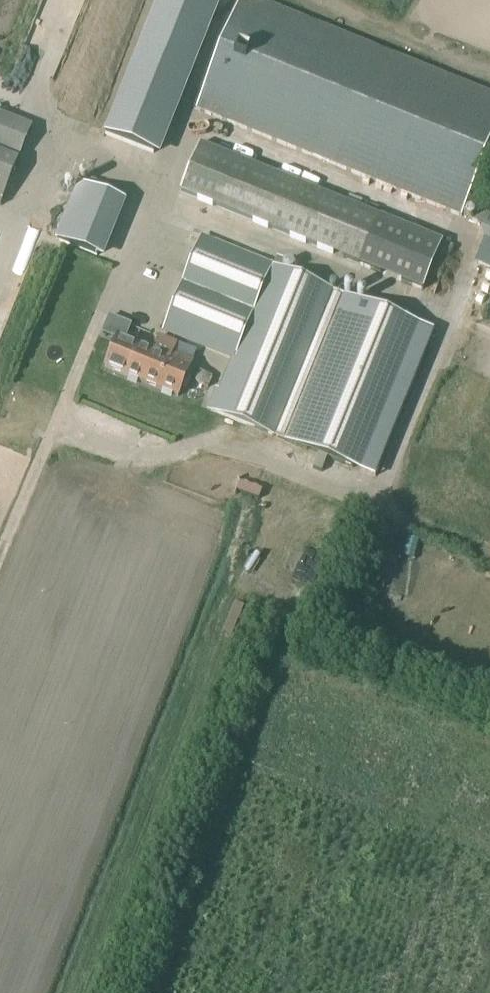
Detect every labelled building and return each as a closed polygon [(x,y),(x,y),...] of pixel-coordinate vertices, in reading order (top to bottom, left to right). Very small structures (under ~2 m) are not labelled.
[(106,133),(154,152),(214,4),(205,0),(160,0),(106,133)] [(196,109),(462,216),(489,146),(489,93),(258,0),(240,0),(196,109)] [(17,157),(19,158),(31,127),(0,114),(0,151),(17,157)] [(199,143),(180,191),(424,289),(443,241),(199,143)] [(17,157),(0,151),(0,201),(17,157)] [(64,219),(57,238),(98,254),(105,235),(64,219)] [(199,234),(161,329),(232,359),(220,390),(216,388),(208,409),(359,469),(420,324),(199,234)] [(142,382),(148,384),(179,396),(192,360),(196,351),(159,337),(154,350),(118,335),(105,367),(142,381),(142,382)]
